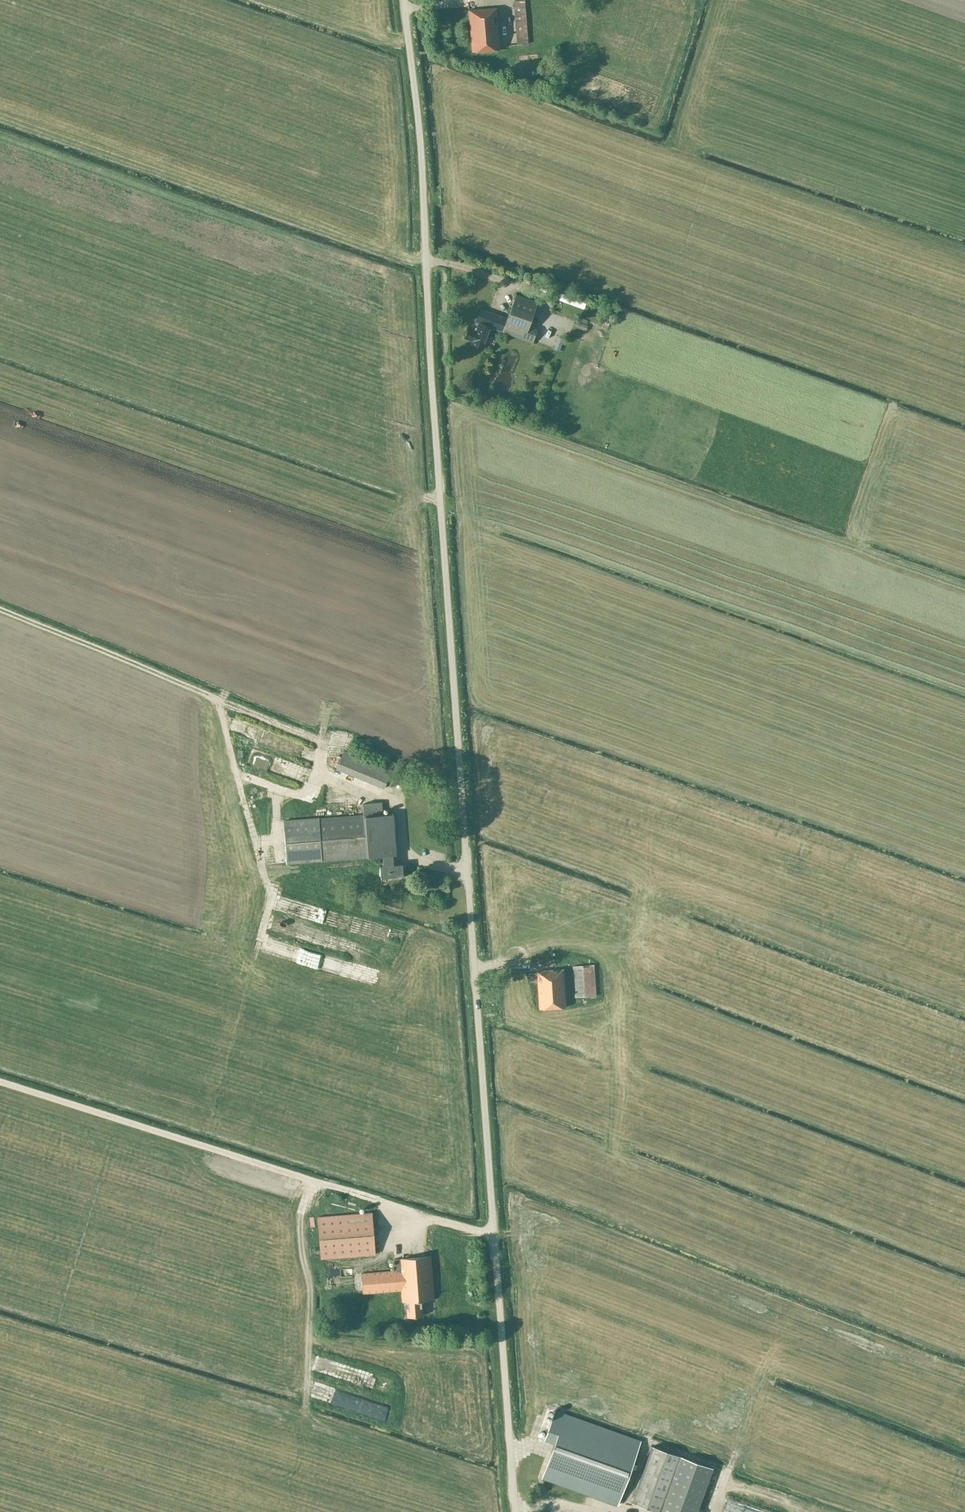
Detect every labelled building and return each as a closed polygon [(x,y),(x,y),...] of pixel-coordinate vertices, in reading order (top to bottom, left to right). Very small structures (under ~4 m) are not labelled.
[(513,1),(516,33),(517,44),(528,43),(525,14),(524,1),(524,0),(513,1)] [(469,10),(472,52),(499,50),(496,8),(469,10)] [(559,289),(555,299),(582,309),(586,300),(559,289)] [(537,328),(536,328),(529,326),(531,320),(537,301),(529,298),(528,298),(515,294),(508,314),(506,318),(504,317),(496,314),(480,309),(475,322),(479,323),(476,331),(467,328),(464,338),(472,341),(472,342),(480,345),(484,346),(489,332),(491,327),(532,342),(534,338),(537,328)] [(351,747),(351,734),(333,734),(333,747),(351,747)] [(400,773),(343,750),(336,768),(384,788),(386,785),(394,788),(400,773)] [(392,814),(382,814),(381,802),(362,803),(363,814),(282,820),(285,862),(366,857),(382,856),(383,865),(379,866),(380,878),(403,876),(402,864),(393,865),(392,855),(396,855),(392,814)] [(355,951),(355,940),(346,940),(345,951),(355,951)] [(575,997),(595,995),(593,964),(572,966),(575,997)] [(536,973),(528,974),(529,983),(537,982),(540,1009),(566,1007),(562,969),(536,972),(536,973)] [(372,1213),(318,1217),(321,1258),(375,1254),(372,1213)] [(395,1270),(361,1273),(363,1293),(401,1290),(402,1302),(407,1302),(408,1316),(421,1315),(420,1301),(434,1300),(431,1256),(394,1259),(395,1270)] [(335,1272),(326,1271),(326,1283),(335,1284),(335,1272)] [(546,1434),(545,1434),(545,1433),(544,1433),(544,1432),(543,1432),(542,1432),(541,1432),(540,1432),(540,1433),(539,1434),(539,1435),(540,1436),(540,1437),(541,1437),(542,1437),(543,1437),(544,1437),(545,1438),(544,1439),(555,1443),(542,1478),(618,1504),(630,1468),(636,1469),(637,1465),(632,1464),(640,1441),(564,1415),(554,1411),(546,1434)] [(631,1502),(658,1511),(696,1511),(712,1468),(652,1446),(631,1502)] [(740,1490),(727,1485),(718,1511),(732,1511),(740,1490)]
